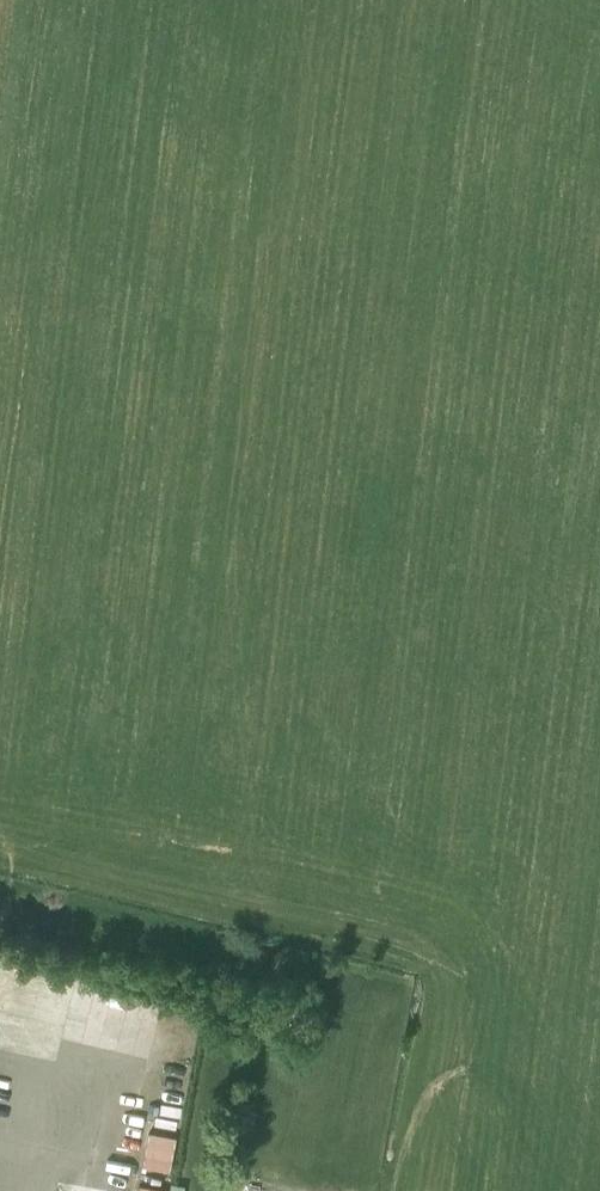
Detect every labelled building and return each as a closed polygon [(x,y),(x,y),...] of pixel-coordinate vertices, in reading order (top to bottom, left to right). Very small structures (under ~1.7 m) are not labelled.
[(173,1177),(146,1170),(141,1190),(170,1190),(173,1177)]
